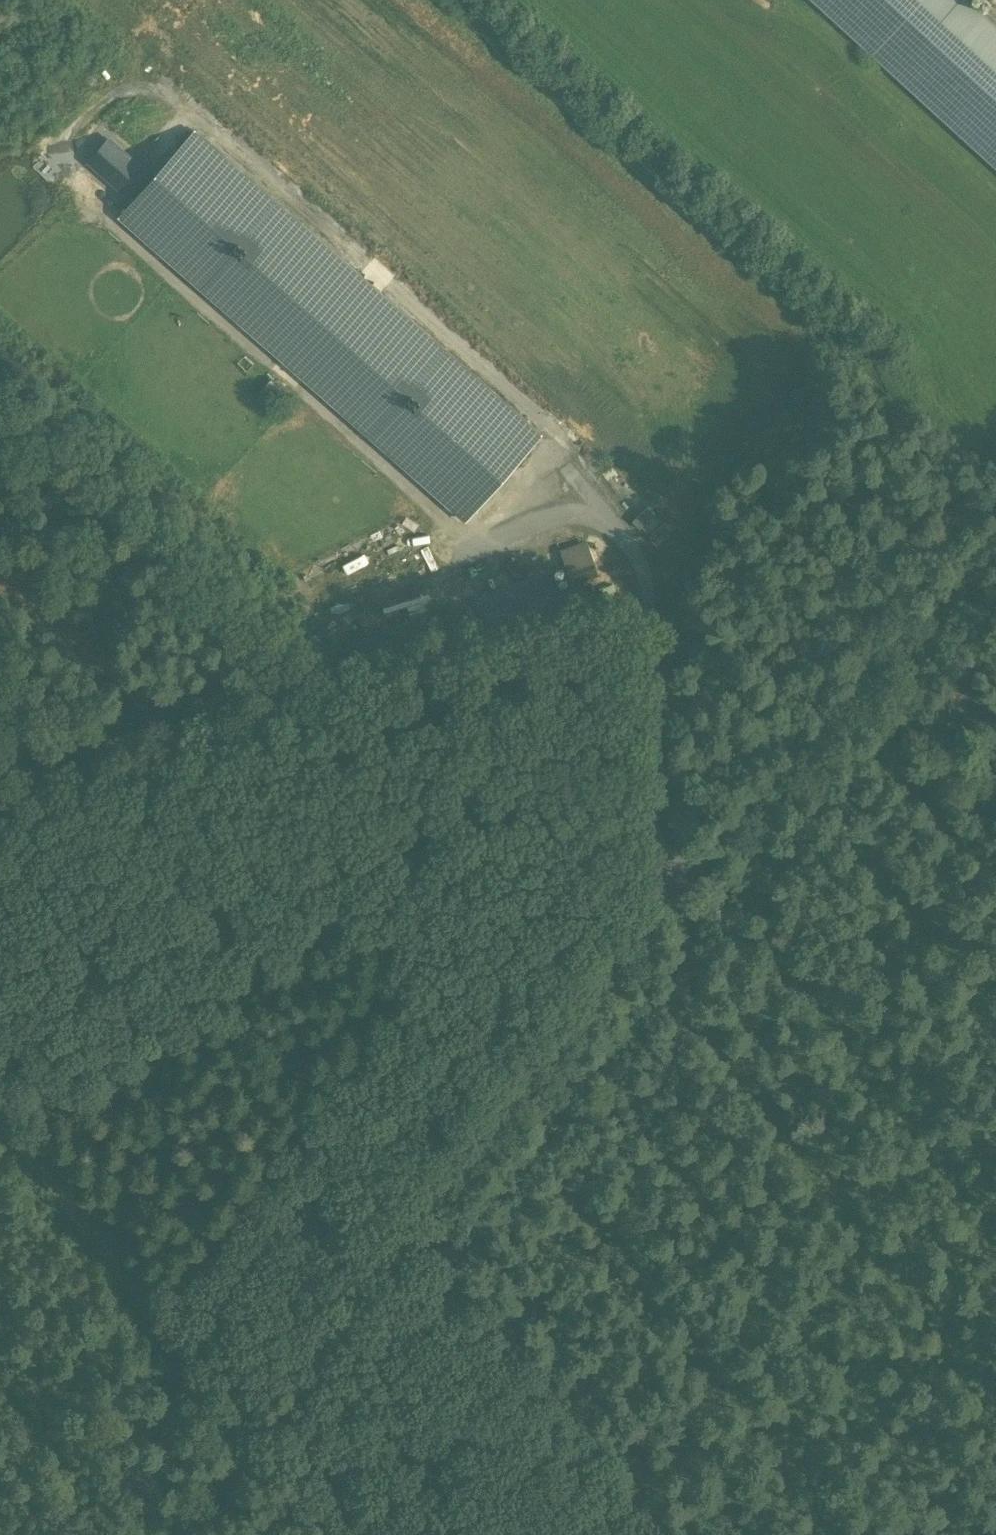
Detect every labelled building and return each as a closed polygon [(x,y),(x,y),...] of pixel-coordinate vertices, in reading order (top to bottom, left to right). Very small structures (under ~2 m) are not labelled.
[(769,9),(777,0),(759,0),(769,9)] [(965,0),(811,0),(995,170),(995,28),(965,0)] [(197,132),(122,217),(464,517),(538,432),(197,132)] [(633,515),(657,540),(672,526),(648,502),(633,515)] [(563,568),(568,590),(607,582),(602,560),(563,568)] [(477,587),(488,621),(562,599),(552,564),(477,587)]
